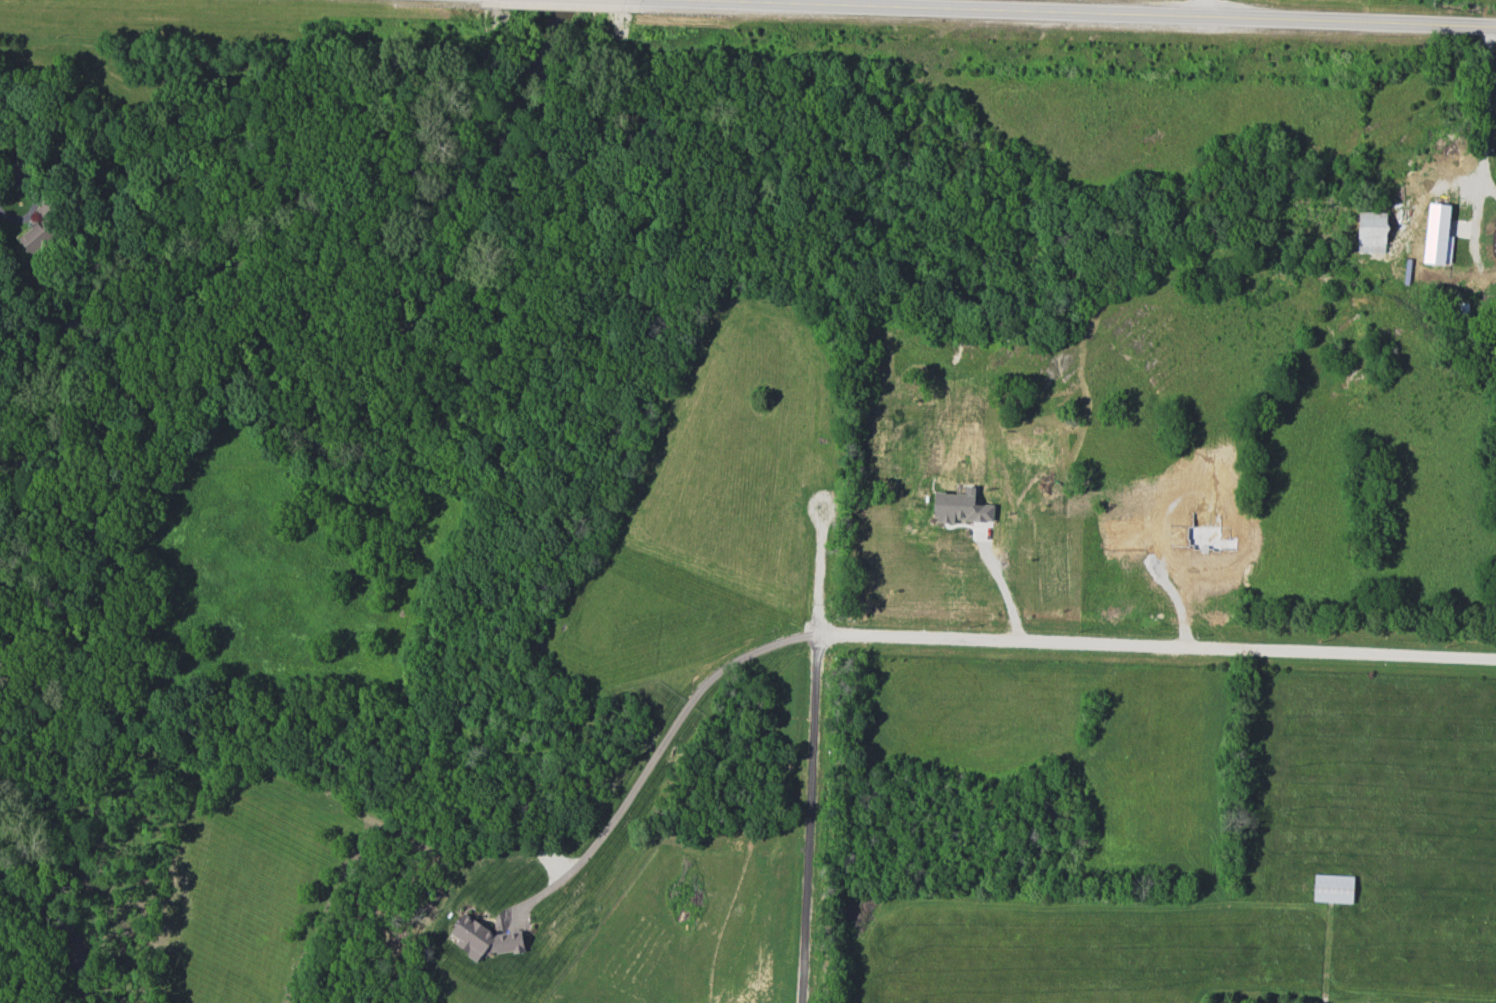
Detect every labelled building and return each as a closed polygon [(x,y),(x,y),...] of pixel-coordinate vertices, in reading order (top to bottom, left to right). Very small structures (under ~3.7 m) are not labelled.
[(49,222),(63,210),(51,197),(37,209),(49,222)] [(1453,237),(1447,236),(1450,205),(1428,203),(1423,263),(1450,265),(1453,237)] [(1386,213),(1358,212),(1357,252),(1385,253),(1386,213)] [(33,255),(53,239),(39,222),(19,239),(33,255)] [(993,521),(993,505),(974,504),(974,494),(934,493),(934,523),(955,523),(955,521),(993,521)] [(1352,903),(1353,876),(1314,875),(1313,902),(1352,903)] [(522,931),(497,934),(464,914),(451,934),(456,938),(458,948),(478,961),(482,955),(495,953),(497,954),(511,952),(514,954),(525,952),(522,931)]
